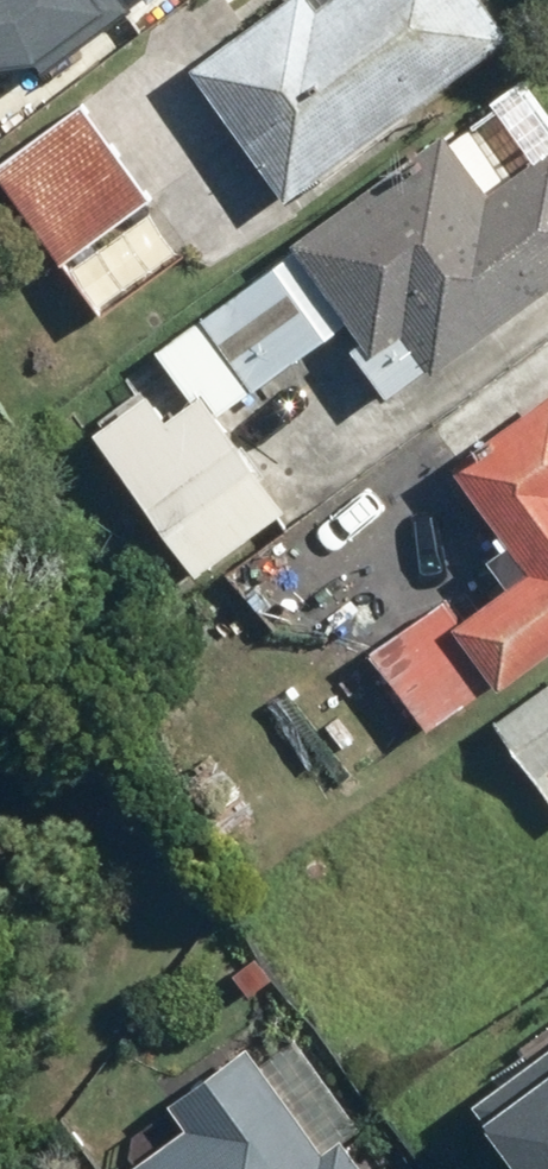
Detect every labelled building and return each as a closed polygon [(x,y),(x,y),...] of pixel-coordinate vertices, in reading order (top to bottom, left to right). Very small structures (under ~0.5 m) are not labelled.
[(86,1),(85,0),(0,0),(0,59),(86,1)] [(327,5),(324,0),(284,0),(200,60),(295,192),(515,36),(490,0),(334,0),(327,5)] [(86,101),(0,167),(0,180),(105,315),(186,252),(145,199),(156,191),(86,101)] [(451,126),(158,345),(196,395),(207,387),(224,409),(353,313),(369,334),(352,346),(387,393),(429,361),(440,375),(547,294),(547,137),(509,167),(481,130),(464,143),(451,126)] [(293,502),(224,409),(207,387),(196,395),(171,413),(151,386),(99,425),(206,568),(293,502)] [(467,616),(451,594),(375,650),(435,732),(511,676),(547,649),(547,389),(458,455),(538,563),(467,616)] [(502,719),(547,785),(547,687),(502,719)] [(213,754),(177,781),(221,837),(257,810),(213,754)] [(137,1161),(143,1168),(364,1168),(341,1137),(365,1120),(302,1032),(271,1054),(256,1033),(169,1095),(190,1124),(137,1161)] [(482,1093),(512,1132),(489,1149),(504,1168),(547,1168),(547,1044),(482,1093)]
